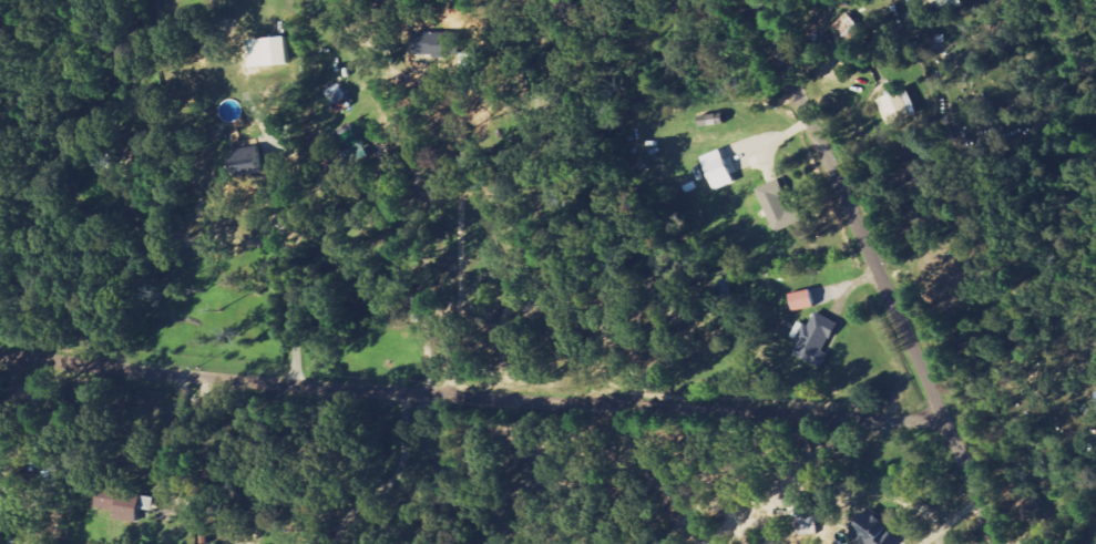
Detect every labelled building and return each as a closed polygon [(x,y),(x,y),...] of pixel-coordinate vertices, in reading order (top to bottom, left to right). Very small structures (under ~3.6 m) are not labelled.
[(940,13),(963,7),(961,0),(937,0),(940,13)] [(862,29),(848,14),(835,26),(848,41),(862,29)] [(459,56),(458,32),(411,34),(412,57),(459,56)] [(247,40),(248,68),(287,66),(286,38),(247,40)] [(917,115),(907,88),(878,99),(888,126),(917,115)] [(700,158),(713,192),(733,185),(720,150),(700,158)] [(229,176),(262,174),(260,151),(228,153),(229,176)] [(805,223),(799,208),(790,211),(779,181),(757,189),(774,235),(805,223)] [(794,313),(814,307),(809,290),(788,296),(794,313)] [(793,357),(821,369),(829,354),(824,352),(837,323),(815,313),(809,327),(798,322),(792,336),(801,340),(793,357)] [(97,485),(93,514),(138,520),(141,500),(150,501),(149,508),(153,508),(154,499),(140,497),(140,491),(97,485)] [(901,536),(862,512),(848,536),(860,543),(896,543),(901,536)]
